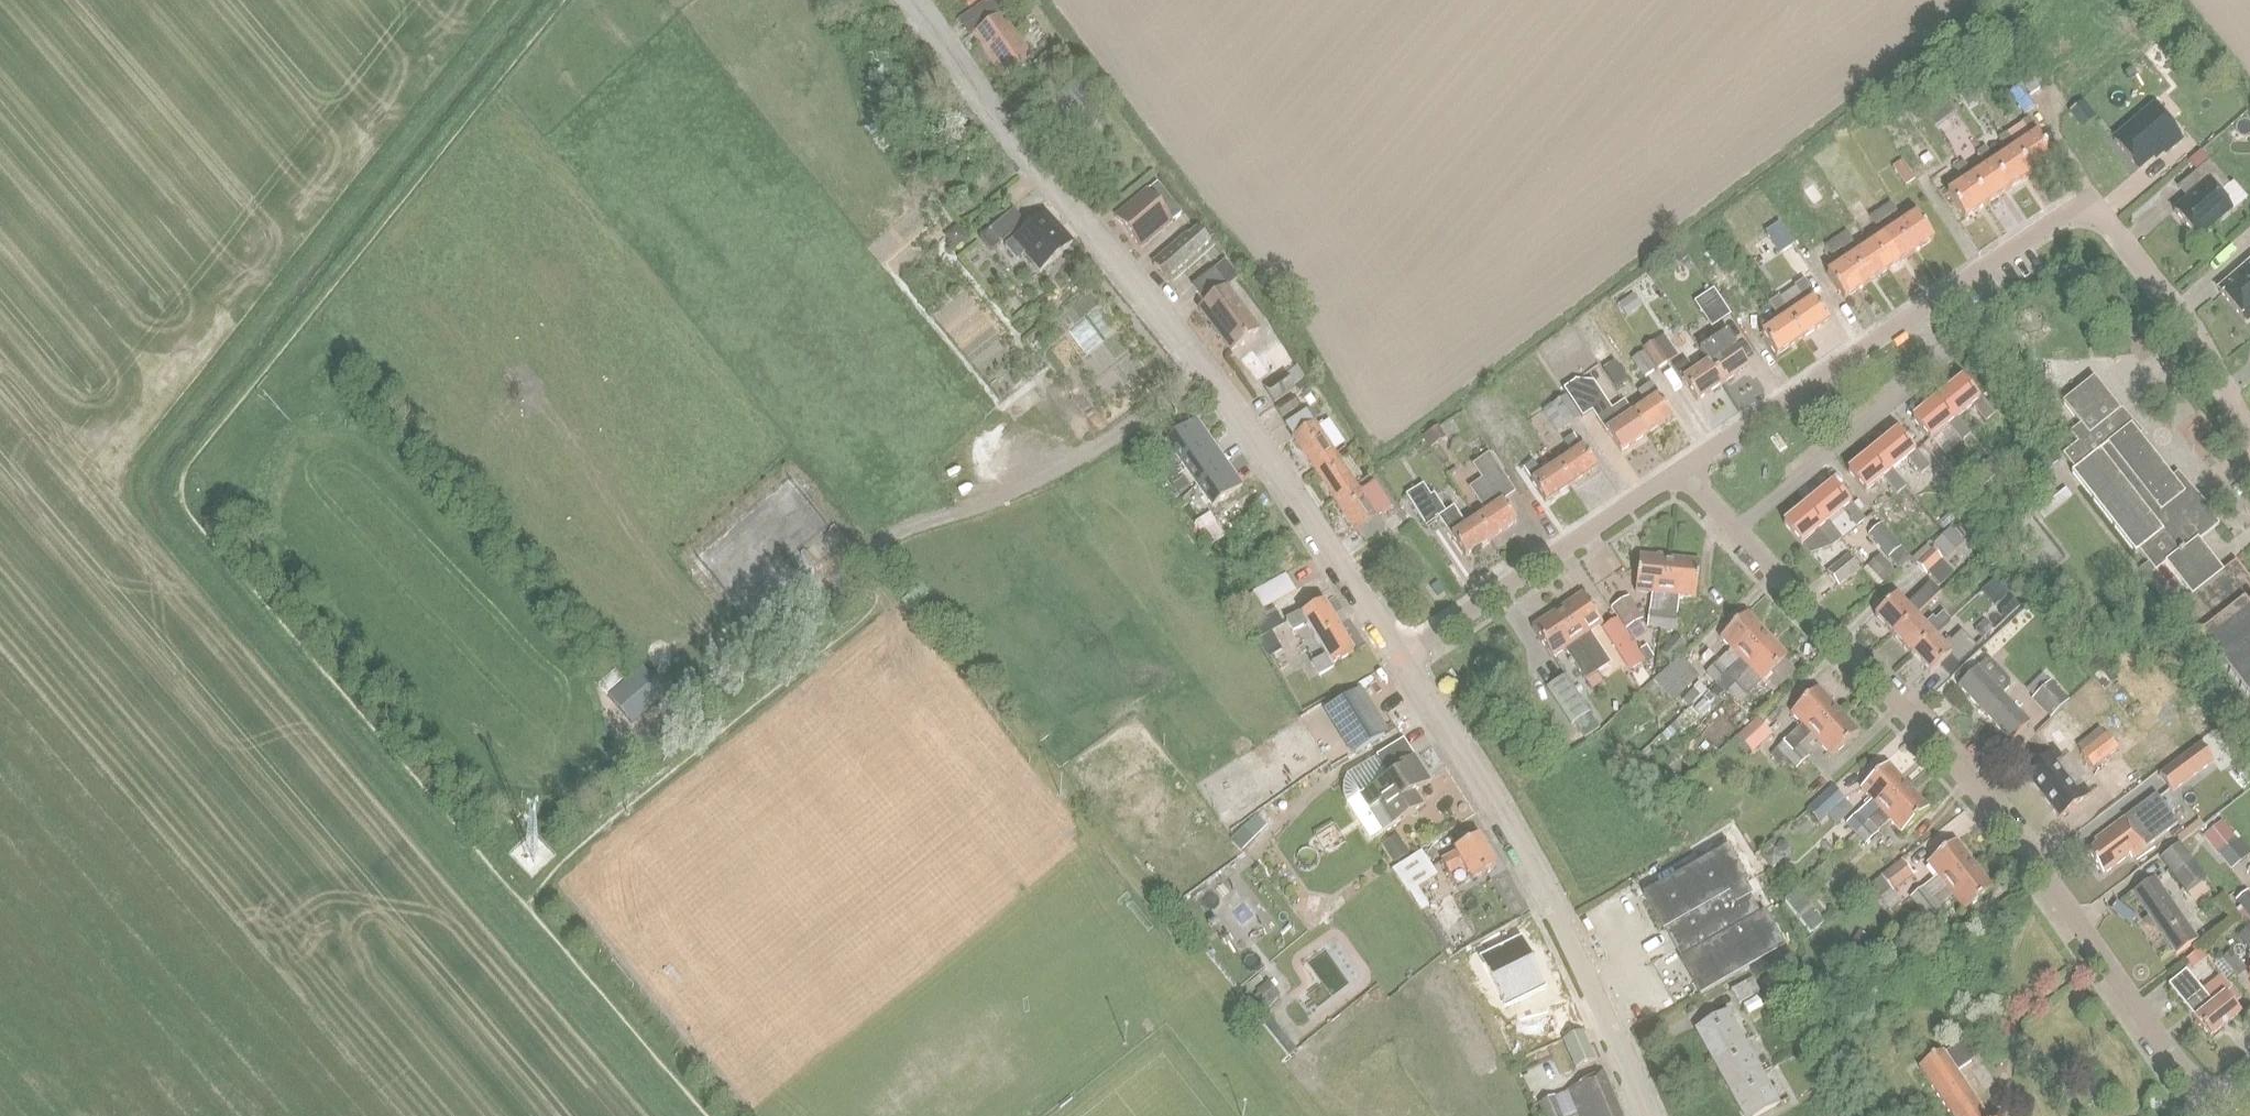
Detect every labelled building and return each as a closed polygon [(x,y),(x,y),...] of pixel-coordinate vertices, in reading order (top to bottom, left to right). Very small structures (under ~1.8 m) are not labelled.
[(983,0),(964,0),(970,8),(983,0)] [(1004,19),(1021,8),(1015,0),(992,0),(980,8),(990,24),(972,36),(1002,78),(1007,75),(1011,81),(1029,68),(1025,62),(1031,58),(1004,19)] [(2040,91),(2027,72),(2018,79),(2030,97),(2040,91)] [(1953,77),(1943,81),(1948,96),(1958,93),(1953,77)] [(1944,92),(1922,107),(1929,117),(1928,118),(1935,128),(1958,112),(1944,92)] [(2153,106),(2113,139),(2133,164),(2140,171),(2162,152),(2166,156),(2182,142),(2177,135),(2153,106)] [(2015,150),(2032,176),(2054,162),(2037,135),(2039,134),(2030,120),(2021,126),(2019,128),(2020,129),(2011,134),(2020,147),(2017,149),(2015,150)] [(1996,163),(1993,165),(2010,191),(2032,176),(2015,150),(2017,149),(2008,134),(1999,140),(2008,155),(1996,163)] [(1973,178),(1971,179),(1988,205),(2010,191),(1993,165),(1996,163),(1986,148),(1976,155),(1986,170),(1973,178)] [(1928,154),(1921,160),(1925,166),(1933,161),(1928,154)] [(1902,161),(1893,168),(1901,179),(1910,173),(1902,161)] [(1964,184),(1948,195),(1965,221),(1988,205),(1971,179),(1973,178),(1963,163),(1954,169),(1964,184)] [(2197,240),(2207,231),(2231,210),(2218,196),(2229,186),(2209,163),(2197,173),(2207,185),(2174,213),(2197,240)] [(1156,187),(1144,196),(1115,219),(1140,251),(1181,218),(1156,187)] [(1880,212),(1886,221),(1896,214),(1890,205),(1880,212)] [(1875,228),(1886,221),(1880,212),(1869,219),(1875,228)] [(1025,227),(1013,214),(981,242),(993,255),(1025,227)] [(1073,245),(1046,214),(1006,249),(1007,251),(1000,257),(1011,270),(1018,263),(1025,257),(1040,274),(1073,245)] [(1917,216),(1894,231),(1911,257),(1934,242),(1917,216)] [(1780,224),(1766,232),(1780,255),(1794,246),(1780,224)] [(1186,235),(1152,264),(1168,283),(1212,246),(1197,229),(1188,237),(1186,235)] [(1894,231),(1872,246),(1889,272),(1911,257),(1894,231)] [(1889,272),(1872,246),(1860,254),(1847,234),(1836,241),(1841,249),(1849,261),(1866,287),(1889,272)] [(1832,255),(1841,249),(1836,241),(1827,247),(1832,255)] [(1681,248),(1671,256),(1679,266),(1689,258),(1681,248)] [(1849,261),(1827,276),(1844,302),(1866,287),(1849,261)] [(2249,318),(2249,267),(2220,293),(2245,323),(2249,318)] [(1259,331),(1213,272),(1192,288),(1206,305),(1199,311),(1231,353),(1259,331)] [(1815,301),(1817,299),(1805,281),(1795,288),(1807,306),(1792,316),(1789,317),(1804,340),(1830,323),(1815,301)] [(1715,293),(1695,306),(1712,331),(1732,318),(1715,293)] [(1634,296),(1619,306),(1628,318),(1642,309),(1634,296)] [(1792,316),(1783,303),(1780,298),(1769,305),(1781,323),(1762,336),(1777,358),(1804,340),(1789,317),(1792,316)] [(1749,369),(1736,349),(1737,348),(1727,334),(1700,353),(1708,365),(1722,387),(1749,369)] [(1643,352),(1645,354),(1657,371),(1678,357),(1664,337),(1643,352)] [(1645,354),(1632,363),(1644,380),(1657,371),(1645,354)] [(1722,387),(1708,365),(1696,374),(1687,361),(1673,371),(1697,405),(1722,387)] [(1616,364),(1604,372),(1617,391),(1629,383),(1616,364)] [(1287,380),(1267,393),(1274,404),(1294,391),(1287,380)] [(2180,496),(2171,484),(2174,481),(2169,475),(2138,435),(2113,404),(2095,380),(2063,405),(2080,427),(2070,435),(2071,437),(2078,446),(2063,457),(2075,472),(2071,475),(2135,557),(2140,554),(2156,574),(2167,565),(2187,592),(2192,598),(2222,574),(2217,567),(2199,544),(2220,527),(2190,489),(2180,496)] [(1962,381),(1938,400),(1955,421),(1957,420),(1972,408),(1985,425),(1995,417),(1981,399),(1979,401),(1962,381)] [(1581,418),(1592,410),(1575,385),(1564,392),(1581,418)] [(1673,420),(1658,397),(1660,396),(1652,385),(1638,394),(1647,406),(1633,415),(1626,404),(1624,405),(1646,438),(1673,420)] [(1557,437),(1580,421),(1565,400),(1542,415),(1557,437)] [(1938,400),(1913,421),(1930,442),(1948,427),(1962,444),(1971,436),(1957,420),(1955,421),(1938,400)] [(1292,401),(1276,411),(1282,421),(1298,411),(1292,401)] [(1621,455),(1646,438),(1624,405),(1599,422),(1621,455)] [(1196,421),(1166,442),(1181,464),(1212,443),(1196,421)] [(1314,424),(1292,438),(1313,470),(1335,456),(1332,451),(1343,444),(1329,422),(1318,429),(1314,424)] [(1440,433),(1426,442),(1432,452),(1447,443),(1440,433)] [(1897,433),(1874,452),(1892,474),(1894,472),(1908,461),(1921,477),(1931,469),(1916,452),(1914,454),(1897,433)] [(1139,443),(1147,455),(1161,445),(1153,434),(1139,443)] [(1572,456),(1557,466),(1572,488),(1598,471),(1583,449),(1582,450),(1574,437),(1564,444),(1572,456)] [(1510,438),(1494,448),(1506,467),(1522,457),(1510,438)] [(1212,443),(1181,464),(1197,486),(1227,465),(1212,443)] [(1874,452),(1848,473),(1866,495),(1884,480),(1897,497),(1907,489),(1894,472),(1892,474),(1874,452)] [(2021,495),(2062,462),(2056,455),(2013,486),(2021,495)] [(1335,456),(1313,470),(1334,501),(1356,487),(1335,456)] [(1493,458),(1492,458),(1478,467),(1487,482),(1473,490),(1488,514),(1477,521),(1491,542),(1517,525),(1503,503),(1515,496),(1493,458)] [(1534,464),(1524,470),(1547,505),(1572,488),(1557,466),(1542,476),(1534,464)] [(1227,465),(1197,486),(1212,508),(1243,487),(1227,465)] [(1184,479),(1172,487),(1179,496),(1190,488),(1184,479)] [(1356,487),(1334,501),(1355,533),(1376,519),(1391,509),(1374,484),(1360,494),(1356,487)] [(1491,542),(1477,521),(1467,527),(1455,508),(1447,513),(1435,495),(1432,497),(1424,486),(1408,496),(1427,528),(1440,519),(1466,559),(1491,542)] [(1833,486),(1810,505),(1827,526),(1829,525),(1843,513),(1857,529),(1866,522),(1852,504),(1850,506),(1833,486)] [(2059,507),(2075,495),(2069,486),(2053,498),(2059,507)] [(1810,505),(1784,526),(1801,547),(1803,546),(1811,556),(1833,549),(1842,541),(1829,525),(1827,526),(1810,505)] [(1843,513),(1829,525),(1842,541),(1857,529),(1843,513)] [(1225,539),(1211,516),(1197,525),(1211,548),(1225,539)] [(1888,560),(1889,559),(1901,549),(1881,525),(1868,536),(1888,560)] [(821,539),(829,550),(844,539),(836,528),(821,539)] [(1951,559),(1964,547),(1951,533),(1938,544),(1951,559)] [(1931,552),(1916,566),(1926,577),(1928,575),(1942,562),(1932,551),(1931,552)] [(1669,562),(1670,561),(1640,558),(1639,594),(1653,595),(1649,630),(1662,632),(1668,576),(1661,576),(1663,561),(1669,562)] [(1838,589),(1859,573),(1847,558),(1827,575),(1838,589)] [(1700,564),(1670,561),(1669,562),(1663,561),(1661,576),(1668,576),(1662,632),(1676,633),(1680,598),(1697,600),(1700,564)] [(2192,598),(2179,607),(2202,636),(2199,638),(2249,703),(2249,582),(2236,563),(2222,574),(2192,598)] [(1262,609),(1294,591),(1285,575),(1253,593),(1262,609)] [(1896,598),(1875,618),(1892,636),(1894,638),(1915,618),(1932,602),(1940,594),(1930,584),(1905,608),(1896,598)] [(2009,594),(1995,606),(2007,619),(2021,607),(2009,594)] [(1253,596),(1240,604),(1251,622),(1264,614),(1253,596)] [(1603,626),(1584,596),(1551,617),(1559,630),(1565,626),(1577,644),(1595,672),(1597,675),(1609,667),(1589,636),(1603,626)] [(1613,611),(1626,632),(1643,622),(1629,600),(1622,605),(1613,611)] [(1312,664),(1319,676),(1333,667),(1332,665),(1353,652),(1323,602),(1302,614),(1301,612),(1287,621),(1293,632),(1307,624),(1326,656),(1312,664)] [(1264,614),(1251,622),(1262,639),(1273,632),(1284,625),(1274,608),(1264,614)] [(1915,618),(1894,638),(1910,655),(1932,635),(1949,620),(1943,614),(1935,622),(1933,619),(1924,627),(1916,619),(1915,618)] [(1721,640),(1732,651),(1706,675),(1716,686),(1757,648),(1752,643),(1763,633),(1747,615),(1721,640)] [(1983,641),(2001,624),(1994,616),(1986,623),(1985,622),(1975,631),(1983,641)] [(1565,626),(1559,630),(1551,617),(1532,630),(1552,660),(1564,652),(1583,680),(1595,672),(1577,644),(1565,626)] [(1607,634),(1619,656),(1633,648),(1621,626),(1614,630),(1607,634)] [(1273,632),(1262,639),(1272,657),(1284,650),(1273,632)] [(1789,659),(1768,638),(1763,633),(1752,643),(1757,648),(1716,686),(1726,696),(1735,687),(1751,672),(1762,684),(1789,659)] [(1932,635),(1910,655),(1931,677),(1941,667),(1952,657),(1952,658),(1955,656),(1962,663),(1977,649),(1962,633),(1952,642),(1949,638),(1941,645),(1935,639),(1932,635)] [(1675,640),(1661,655),(1671,664),(1685,649),(1675,640)] [(1647,647),(1641,651),(1648,662),(1654,658),(1647,647)] [(1952,657),(1941,667),(1949,675),(1962,663),(1955,656),(1952,658),(1952,657)] [(1680,660),(1653,685),(1671,705),(1698,680),(1680,660)] [(2012,686),(1989,661),(1978,671),(1977,670),(1958,687),(2011,743),(2030,726),(2002,696),(2012,686)] [(642,669),(609,697),(633,725),(666,697),(642,669)] [(616,671),(599,686),(607,696),(624,681),(616,671)] [(1751,672),(1735,687),(1746,699),(1762,684),(1751,672)] [(1547,691),(1571,728),(1589,716),(1565,680),(1547,691)] [(2032,697),(2050,716),(2067,700),(2049,681),(2032,697)] [(1356,754),(1385,735),(1357,690),(1327,709),(1356,754)] [(1834,708),(1818,691),(1792,715),(1802,726),(1812,738),(1828,724),(1823,718),(1834,708)] [(1709,694),(1705,698),(1711,704),(1714,700),(1709,694)] [(1704,702),(1695,709),(1702,718),(1711,710),(1704,702)] [(1320,707),(1308,719),(1317,727),(1323,721),(1327,724),(1332,718),(1320,707)] [(1833,760),(1859,735),(1839,713),(1834,708),(1823,718),(1828,724),(1812,738),(1821,747),(1833,760)] [(1757,722),(1738,740),(1753,756),(1772,738),(1757,722)] [(2249,737),(2249,725),(2249,724),(2231,738),(2238,746),(2249,737)] [(1802,726),(1791,736),(1801,748),(1812,738),(1802,726)] [(1670,729),(1663,736),(1668,742),(1675,735),(1670,729)] [(1789,760),(1801,748),(1791,736),(1778,748),(1789,760)] [(2106,736),(2082,756),(2093,771),(2118,752),(2106,736)] [(1404,740),(1377,757),(1347,777),(1345,782),(1344,786),(1343,790),(1343,796),(1344,800),(1346,805),(1369,840),(1392,827),(1424,806),(1415,792),(1431,782),(1404,740)] [(2172,794),(2215,763),(2203,747),(2161,778),(2172,794)] [(1781,767),(1789,760),(1778,748),(1770,755),(1781,767)] [(1797,769),(1810,757),(1801,748),(1789,760),(1797,769)] [(2059,820),(2090,796),(2083,788),(2076,793),(2056,766),(2063,760),(2055,751),(2025,775),(2059,820)] [(1908,789),(1909,789),(1888,766),(1861,791),(1873,804),(1848,826),(1857,836),(1870,824),(1882,813),(1897,799),(1892,794),(1904,784),(1908,789)] [(1929,811),(1909,789),(1908,789),(1904,784),(1892,794),(1897,799),(1882,813),(1890,822),(1902,836),(1929,811)] [(1834,789),(1808,812),(1819,824),(1845,800),(1840,795),(1834,789)] [(2131,861),(2146,850),(2178,826),(2157,796),(2125,821),(2095,843),(2097,846),(2086,854),(2103,877),(2128,858),(2131,861)] [(1264,812),(1233,843),(1242,853),(1273,822),(1264,812)] [(1882,813),(1870,824),(1878,833),(1890,822),(1882,813)] [(2222,822),(2203,837),(2216,855),(2236,840),(2222,822)] [(1870,824),(1857,836),(1867,847),(1874,840),(1880,835),(1878,833),(1870,824)] [(1394,864),(1409,855),(1397,837),(1383,846),(1394,864)] [(1442,862),(1450,875),(1464,867),(1472,880),(1495,867),(1479,838),(1455,851),(1457,853),(1442,862)] [(1974,868),(1975,867),(1956,843),(1927,866),(1938,880),(1911,901),(1919,911),(1929,903),(1946,890),(1963,877),(1958,871),(1970,862),(1974,868)] [(2205,879),(2179,846),(2160,860),(2186,893),(2205,879)] [(1747,884),(1728,849),(1644,896),(1665,930),(1675,925),(1692,954),(1681,961),(1700,995),(1784,948),(1764,914),(1749,922),(1741,907),(1753,900),(1744,885),(1747,884)] [(1774,850),(1764,858),(1772,869),(1782,861),(1774,850)] [(1421,852),(1392,871),(1407,895),(1436,876),(1421,852)] [(1994,891),(1975,867),(1974,868),(1970,862),(1958,871),(1963,877),(1946,890),(1965,914),(1994,891)] [(1892,896),(1913,879),(1901,864),(1880,881),(1889,892),(1892,896)] [(2133,894),(2176,956),(2197,942),(2154,880),(2133,894)] [(1877,902),(1889,892),(1880,881),(1868,890),(1877,902)] [(1797,892),(1785,902),(1812,935),(1824,924),(1797,892)] [(2235,902),(2240,907),(2247,916),(2249,920),(2249,895),(2247,892),(2235,902)] [(1927,921),(1938,914),(1929,903),(1919,911),(1927,921)] [(2237,910),(2249,926),(2249,920),(2247,916),(2240,907),(2237,910)] [(1594,933),(1587,921),(1582,925),(1588,936),(1594,933)] [(2239,936),(2249,950),(2249,927),(2239,936)] [(1858,933),(1851,946),(1860,952),(1868,939),(1858,933)] [(1521,943),(1481,962),(1500,1002),(1541,983),(1521,943)] [(2193,970),(2206,960),(2200,951),(2186,961),(2193,970)] [(2231,952),(2222,960),(2234,973),(2238,978),(2247,971),(2231,952)] [(2186,972),(2168,987),(2212,1039),(2241,1014),(2234,1006),(2240,1000),(2221,977),(2202,992),(2186,972)] [(1754,979),(1733,991),(1741,1004),(1761,992),(1754,979)] [(1268,983),(1256,992),(1267,1007),(1279,997),(1268,983)] [(1757,999),(1744,1007),(1749,1017),(1762,1009),(1757,999)] [(1515,1055),(1541,1043),(1523,1003),(1497,1015),(1515,1055)] [(1728,1013),(1696,1031),(1713,1061),(1745,1044),(1728,1013)] [(1576,1070),(1596,1062),(1583,1032),(1563,1041),(1576,1070)] [(1950,1115),(1985,1115),(1957,1074),(1979,1059),(1967,1040),(1944,1056),(1942,1054),(1919,1070),(1950,1115)] [(1745,1044),(1713,1061),(1730,1092),(1762,1074),(1745,1044)] [(1730,1092),(1743,1115),(1760,1115),(1779,1105),(1762,1074),(1730,1092)] [(1567,1091),(1578,1115),(1621,1115),(1604,1075),(1567,1091)] [(1556,1098),(1540,1105),(1545,1115),(1564,1115),(1556,1098)]
